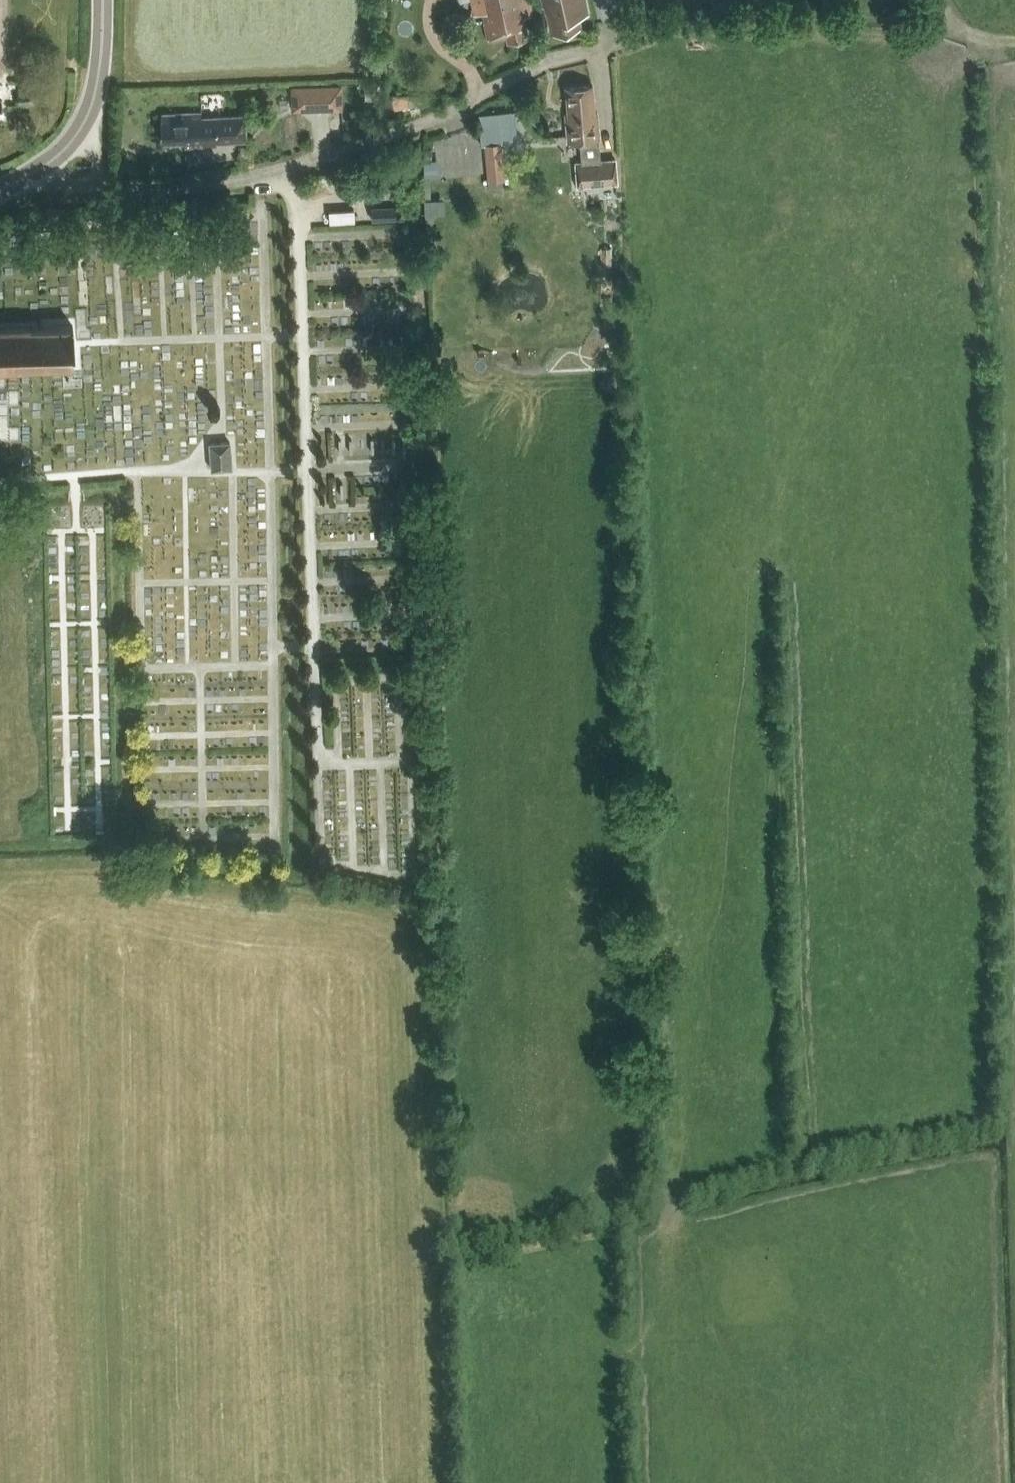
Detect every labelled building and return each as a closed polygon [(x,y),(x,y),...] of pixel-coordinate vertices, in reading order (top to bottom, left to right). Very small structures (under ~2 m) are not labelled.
[(474,14),(482,13),(487,39),(506,35),(507,42),(529,37),(524,16),(534,14),(531,0),(471,0),(474,14)] [(547,5),(553,31),(580,25),(578,15),(589,12),(586,0),(543,0),(544,5),(547,5)] [(341,84),(327,84),(328,109),(342,109),(341,84)] [(578,185),(618,182),(616,158),(600,159),(598,138),(600,137),(598,111),(596,111),(593,84),(566,86),(568,113),(566,114),(568,140),(581,139),(583,161),(576,161),(578,185)] [(305,110),(304,85),(290,86),(291,111),(305,110)] [(216,140),(245,139),(244,115),(203,116),(203,112),(162,113),(162,119),(163,141),(185,141),(185,145),(216,144),(216,140)] [(487,180),(504,179),(501,142),(484,143),(487,180)] [(394,206),(370,207),(371,219),(395,218),(394,206)] [(73,365),(72,326),(30,328),(30,327),(0,328),(0,367),(31,365),(73,365)] [(211,470),(232,468),(230,441),(208,443),(211,470)]
